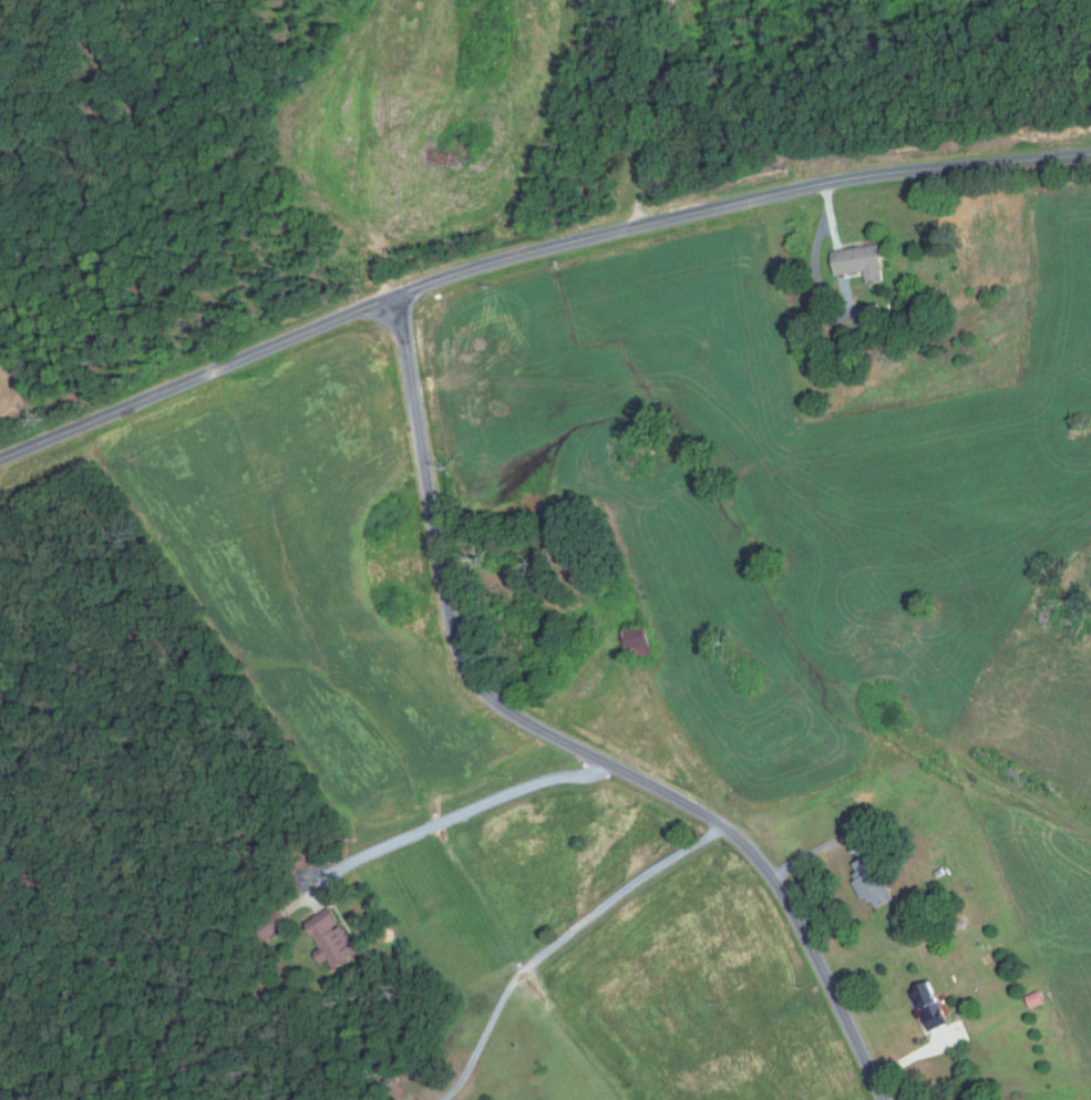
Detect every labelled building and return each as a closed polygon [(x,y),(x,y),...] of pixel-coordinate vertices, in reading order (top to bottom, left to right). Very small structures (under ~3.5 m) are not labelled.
[(833,251),(881,243),(884,267),(883,267),(885,279),(868,282),(866,269),(836,275),(833,251)] [(871,911),(892,898),(865,855),(849,864),(854,873),(849,876),(871,911)] [(326,960),(331,969),(356,955),(329,907),(303,923),(319,950),(311,955),(317,965),(326,960)] [(946,1023),(926,980),(907,989),(926,1032),(946,1023)] [(1041,1002),(1037,991),(1023,997),(1028,1008),(1041,1002)]
